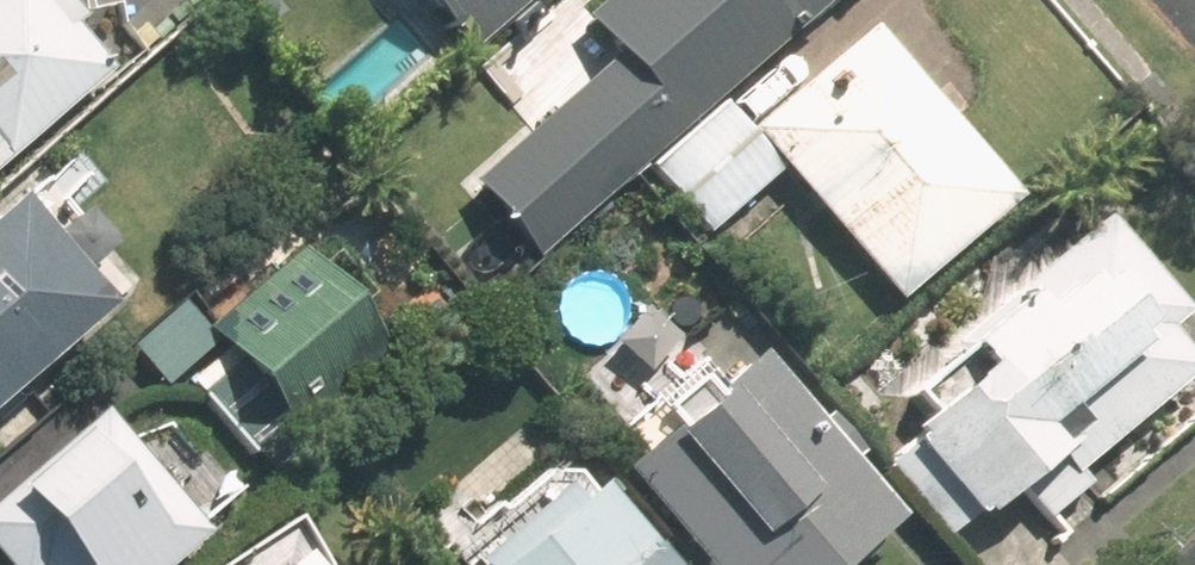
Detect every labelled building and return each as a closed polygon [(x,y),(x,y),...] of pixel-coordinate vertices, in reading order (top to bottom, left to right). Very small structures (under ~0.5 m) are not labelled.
[(106,66),(51,0),(0,0),(0,153),(106,66)] [(436,34),(445,26),(467,52),(528,0),(407,0),(436,34)] [(463,187),(527,256),(803,0),(593,0),(569,23),(602,58),(463,187)] [(1003,195),(844,28),(735,132),(709,104),(636,173),(693,234),(762,169),(889,303),(1003,195)] [(934,345),(944,356),(896,397),(910,414),(878,441),(948,524),(997,483),(1031,523),(1086,476),(1075,463),(1194,361),(1194,349),(1084,218),(934,345)] [(81,310),(0,224),(0,386),(81,310)] [(176,294),(117,346),(156,390),(173,375),(245,457),(366,352),(278,250),(198,320),(176,294)] [(682,330),(592,411),(625,448),(602,469),(688,564),(840,564),(886,524),(733,352),(716,367),(682,330)] [(81,413),(0,487),(0,564),(155,564),(190,533),(81,413)] [(552,455),(424,564),(646,564),(552,455)] [(301,549),(273,518),(219,564),(309,564),(301,549)]
